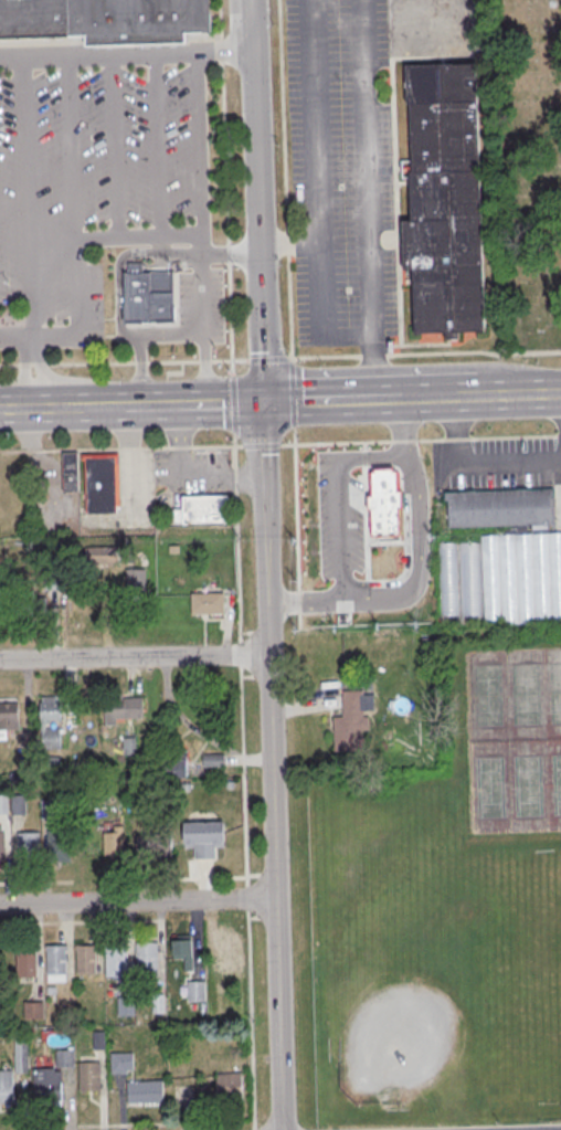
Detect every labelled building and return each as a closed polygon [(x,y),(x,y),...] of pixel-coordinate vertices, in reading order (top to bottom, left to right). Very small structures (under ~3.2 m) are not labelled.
[(86,36),(0,39),(0,0),(211,0),(212,33),(186,34),(186,42),(86,45),(86,36)] [(406,66),(477,63),(486,335),(415,337),(413,273),(403,273),(402,222),(411,222),(406,66)] [(126,263),(142,263),(144,268),(174,267),(176,323),(127,323),(126,263)] [(63,453),(78,453),(78,455),(78,492),(63,492),(63,453)] [(87,515),(86,492),(78,492),(78,455),(117,454),(118,508),(117,508),(117,514),(87,515)] [(314,524),(368,524),(368,506),(376,506),(375,486),(367,486),(367,468),(314,469),(314,524)] [(373,468),(373,473),(370,473),(371,496),(367,496),(367,510),(370,510),(371,540),(400,540),(399,510),(407,510),(407,494),(398,494),(396,472),(392,472),(392,468),(373,468)] [(448,492),(553,489),(554,525),(448,528),(448,492)] [(182,497),(229,496),(229,524),(174,525),(174,509),(183,509),(182,497)] [(560,622),(560,533),(482,534),(482,542),(440,542),(441,616),(485,615),(485,623),(560,622)] [(84,547),(84,566),(126,566),(126,547),(84,547)] [(224,592),(191,592),(191,613),(224,613),(224,592)] [(334,751),(362,751),(362,730),(369,730),(369,710),(374,710),(374,691),(343,691),(343,716),(334,716),(334,751)] [(144,697),(144,718),(116,718),(116,725),(105,725),(105,699),(110,699),(110,693),(124,693),(124,698),(144,697)] [(40,696),(40,747),(61,747),(61,696),(40,696)] [(7,739),(7,730),(18,730),(18,699),(0,699),(0,739),(7,739)] [(222,764),(222,756),(206,755),(206,764),(222,764)] [(9,814),(0,814),(0,795),(9,795),(9,814)] [(11,796),(27,795),(27,814),(12,815),(11,796)] [(42,800),(56,800),(56,819),(42,819),(42,800)] [(104,821),(104,855),(123,855),(123,821),(104,821)] [(184,822),(224,821),(225,847),(215,847),(216,858),(194,859),(194,847),(186,847),(184,822)] [(49,831),(70,830),(71,859),(50,860),(49,831)] [(19,832),(40,832),(41,862),(19,862),(19,832)] [(171,857),(171,834),(137,834),(137,857),(171,857)] [(222,956),(233,956),(233,966),(242,966),(242,936),(222,936),(222,956)] [(193,962),(193,937),(173,937),(173,962),(193,962)] [(106,943),(128,942),(128,972),(107,973),(106,943)] [(136,942),(158,942),(158,972),(137,972),(136,942)] [(76,946),(97,944),(98,974),(77,975),(76,946)] [(46,946),(67,946),(68,974),(47,975),(46,946)] [(17,947),(38,947),(39,976),(18,976),(17,947)] [(205,981),(205,1002),(189,1002),(188,982),(205,981)] [(118,997),(135,997),(136,1016),(119,1017),(118,997)] [(25,1003),(44,1002),(44,1021),(25,1021),(25,1003)] [(28,1072),(28,1036),(15,1036),(15,1072),(28,1072)] [(57,1050),(74,1050),(74,1068),(57,1068),(57,1050)] [(112,1054),(134,1053),(135,1070),(128,1070),(128,1074),(113,1074),(112,1054)] [(80,1063),(100,1062),(102,1091),(80,1091),(80,1063)] [(34,1069),(35,1101),(63,1100),(63,1071),(55,1071),(55,1068),(34,1069)] [(14,1102),(0,1103),(0,1071),(13,1070),(14,1102)] [(218,1072),(218,1096),(242,1096),(242,1072),(218,1072)] [(128,1083),(163,1080),(165,1102),(129,1103),(128,1083)]
